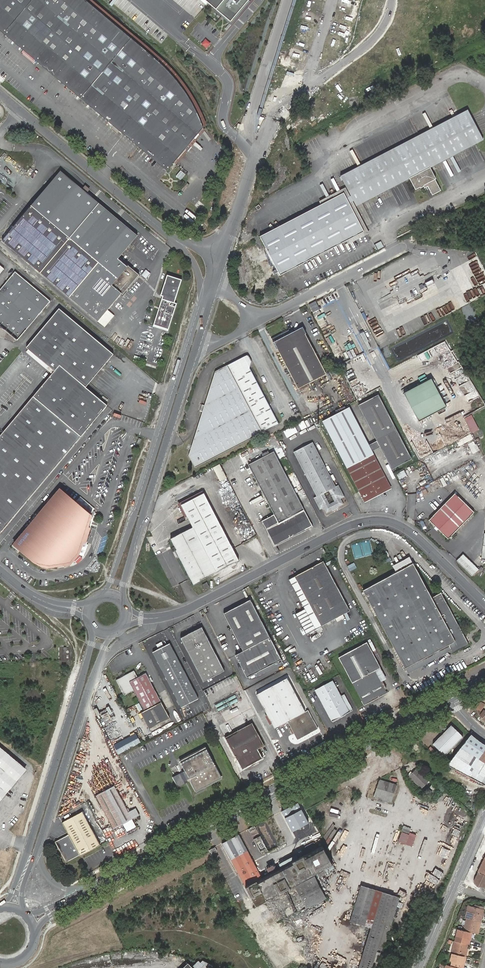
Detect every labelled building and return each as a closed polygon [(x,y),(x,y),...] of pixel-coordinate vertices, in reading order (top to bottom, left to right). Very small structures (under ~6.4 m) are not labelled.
[(85,0),(0,0),(0,31),(167,171),(174,163),(203,128),(200,119),(195,110),(191,102),(184,92),(177,82),(170,73),(156,60),(131,38),(85,0)] [(216,10),(224,0),(204,0),(216,10)] [(216,10),(230,22),(249,0),(224,0),(216,10)] [(205,49),(210,43),(204,39),(200,44),(205,49)] [(364,162),(380,192),(409,177),(415,189),(419,186),(420,187),(423,185),(422,184),(425,182),(427,185),(432,194),(440,190),(434,178),(435,178),(429,167),(482,139),(467,109),(364,162)] [(355,205),(380,192),(364,162),(340,175),(351,197),(352,199),(355,205)] [(118,258),(137,235),(60,171),(2,240),(98,321),(121,293),(122,294),(139,275),(128,266),(127,266),(118,258)] [(344,193),(260,236),(280,275),(364,232),(348,201),(347,199),(344,193)] [(142,275),(146,279),(151,273),(146,269),(142,275)] [(0,289),(0,325),(17,340),(51,301),(15,271),(0,289)] [(181,280),(168,275),(161,295),(163,296),(153,327),(167,331),(176,303),(174,302),(181,280)] [(315,300),(308,304),(312,313),(319,309),(315,300)] [(52,374),(50,375),(46,380),(0,435),(0,533),(103,410),(107,405),(85,387),(113,354),(59,308),(26,347),(28,349),(54,371),(52,374)] [(298,389),(326,374),(319,361),(302,328),(291,334),(289,330),(271,339),(273,343),(276,349),(277,349),(298,389)] [(26,352),(52,374),(54,371),(28,349),(26,352)] [(195,467),(262,432),(277,424),(247,365),(251,364),(252,362),(248,356),(247,355),(227,365),(215,371),(189,456),(195,467)] [(432,379),(405,393),(420,422),(447,407),(432,379)] [(378,395),(358,405),(377,441),(380,447),(391,469),(411,459),(378,395)] [(349,407),(322,421),(347,468),(373,454),(372,451),(369,445),(349,407)] [(458,445),(472,439),(470,433),(455,440),(458,445)] [(474,440),(467,443),(472,453),(479,450),(474,440)] [(377,441),(369,445),(372,451),(380,447),(377,441)] [(324,507),(326,513),(334,509),(333,508),(336,506),(336,508),(343,504),(341,498),(344,497),(338,485),(336,486),(334,484),(312,442),(294,452),(317,496),(314,498),(320,509),(324,507)] [(275,546),(313,526),(274,451),(249,464),(248,465),(259,486),(270,507),(274,514),(262,521),(275,546)] [(364,500),(390,487),(373,454),(347,468),(364,500)] [(218,463),(211,467),(218,481),(225,477),(218,463)] [(404,471),(397,474),(400,479),(406,475),(404,471)] [(60,488),(14,543),(35,560),(43,565),(49,566),(70,563),(78,553),(82,543),(83,541),(86,542),(89,535),(91,528),(87,527),(91,514),(60,488)] [(198,524),(193,527),(182,533),(182,532),(170,538),(174,546),(179,556),(180,557),(194,583),(205,577),(239,560),(204,493),(181,505),(186,514),(189,519),(194,516),(198,524)] [(429,520),(448,539),(474,512),(466,504),(462,501),(455,493),(429,520)] [(191,524),(193,527),(198,524),(194,516),(189,519),(191,524)] [(462,554),(457,560),(472,574),(478,569),(462,554)] [(393,568),(395,572),(398,571),(413,563),(410,559),(393,568)] [(306,634),(321,626),(350,610),(323,561),(294,576),(288,580),(304,609),(295,614),(306,634)] [(363,590),(405,668),(414,663),(447,645),(449,649),(450,651),(451,653),(469,644),(465,637),(441,592),(431,597),(413,563),(398,571),(363,590)] [(250,600),(224,614),(243,651),(235,655),(247,677),(281,660),(250,600)] [(201,627),(180,638),(203,682),(224,671),(201,627)] [(169,643),(152,652),(178,704),(196,695),(169,643)] [(337,658),(350,683),(373,671),(378,668),(365,643),(337,658)] [(414,663),(405,668),(408,674),(450,651),(449,649),(447,645),(414,663)] [(378,668),(373,671),(379,682),(384,679),(378,668)] [(134,671),(125,677),(120,679),(116,681),(124,697),(134,691),(145,711),(141,714),(143,718),(149,730),(170,719),(161,703),(146,674),(138,678),(134,671)] [(370,679),(379,683),(379,682),(373,671),(362,677),(363,677),(364,678),(365,678),(366,678),(367,678),(368,679),(369,679),(370,679)] [(352,682),(364,705),(385,694),(379,683),(370,679),(369,679),(368,679),(367,678),(366,678),(365,678),(364,678),(363,677),(362,677),(352,682)] [(292,730),(295,736),(297,740),(318,729),(308,710),(305,711),(287,678),(256,694),(274,728),(287,721),(292,730)] [(347,712),(339,697),(331,681),(313,691),(330,722),(347,712)] [(362,706),(364,705),(352,682),(350,683),(362,706)] [(234,694),(213,704),(217,711),(237,701),(234,694)] [(342,695),(339,697),(347,712),(351,710),(342,695)] [(99,703),(118,746),(133,740),(116,703),(107,706),(105,701),(99,703)] [(476,704),(473,709),(478,714),(481,711),(479,710),(481,706),(482,707),(483,706),(478,703),(476,704)] [(195,725),(205,719),(201,713),(191,719),(195,725)] [(230,747),(242,769),(262,758),(257,749),(264,745),(252,723),(225,737),(230,747)] [(450,728),(433,744),(446,756),(464,738),(452,726),(450,728)] [(480,741),(474,737),(471,734),(461,747),(446,765),(484,785),(484,745),(480,741)] [(25,768),(0,747),(0,797),(25,768)] [(189,778),(196,790),(221,776),(206,748),(180,761),(185,770),(183,771),(180,773),(174,776),(179,784),(189,778)] [(416,769),(409,776),(421,788),(428,781),(416,769)] [(379,780),(374,796),(391,801),(396,785),(379,780)] [(429,781),(424,787),(431,792),(435,785),(429,781)] [(122,824),(127,832),(136,827),(132,819),(139,815),(136,808),(128,812),(114,785),(95,795),(113,829),(122,824)] [(298,803),(282,812),(292,832),(309,823),(298,803)] [(100,845),(82,812),(62,822),(69,834),(55,842),(66,861),(80,854),(80,855),(100,845)] [(427,841),(435,824),(428,821),(420,838),(427,841)] [(402,825),(397,841),(405,844),(410,828),(402,825)] [(258,835),(255,826),(249,828),(252,837),(258,835)] [(238,834),(220,843),(242,886),(259,877),(238,834)] [(260,855),(267,852),(259,835),(252,838),(260,855)] [(259,877),(242,886),(253,905),(312,874),(333,864),(323,844),(259,877)] [(484,888),(484,886),(484,875),(478,872),(474,880),(476,886),(484,888)] [(371,927),(382,891),(361,885),(350,921),(371,927)] [(393,895),(382,891),(371,927),(358,967),(371,967),(377,949),(393,895)] [(400,897),(393,895),(377,949),(383,951),(400,897)] [(468,907),(465,918),(466,918),(481,922),(483,911),(475,909),(468,907)] [(481,922),(466,918),(463,930),(470,932),(471,932),(478,934),(481,922)] [(459,942),(467,944),(470,932),(463,930),(458,929),(456,936),(461,937),(459,942)] [(454,941),(452,953),(452,954),(464,956),(466,948),(467,944),(459,942),(455,941),(454,941)] [(452,954),(451,961),(453,961),(452,966),(459,967),(461,967),(464,956),(452,954)]
